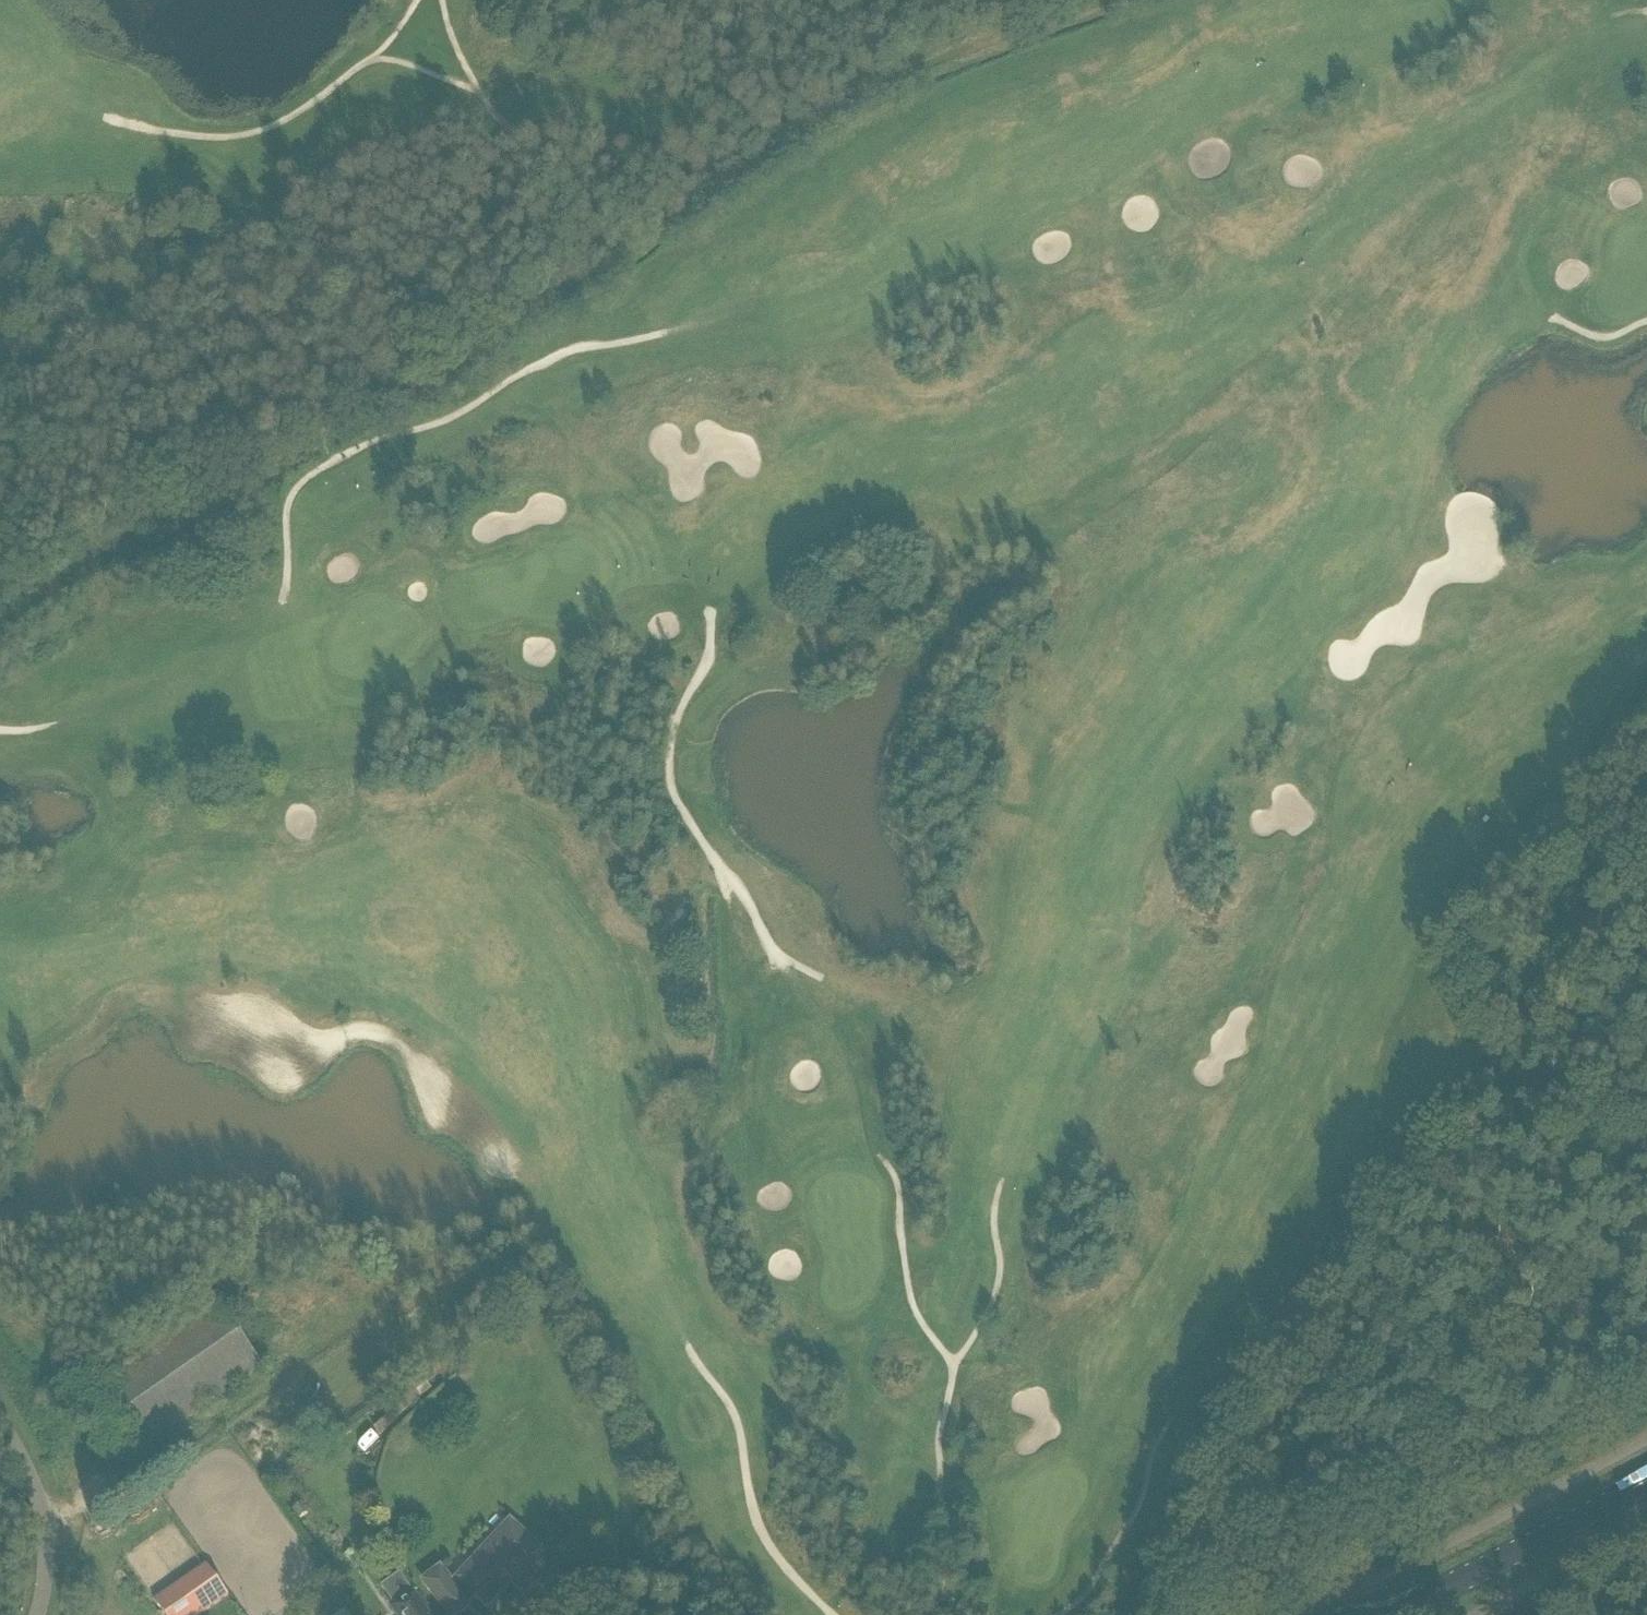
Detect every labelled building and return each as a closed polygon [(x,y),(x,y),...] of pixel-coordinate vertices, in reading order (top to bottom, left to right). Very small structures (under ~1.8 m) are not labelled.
[(93,1386),(139,1453),(157,1440),(210,1403),(213,1408),(219,1404),(215,1400),(261,1368),(215,1301),(111,1373),(93,1386)] [(302,1504),(292,1510),(298,1519),(308,1513),(302,1504)] [(455,1589),(439,1569),(423,1581),(449,1614),(455,1614),(468,1605),(466,1602),(474,1594),(486,1605),(515,1574),(524,1583),(540,1566),(530,1557),(538,1549),(509,1522),(457,1579),(461,1582),(455,1589)] [(181,1546),(136,1576),(150,1598),(195,1568),(181,1546)] [(164,1614),(200,1614),(227,1596),(206,1565),(154,1601),(164,1614)] [(415,1593),(418,1591),(413,1583),(401,1591),(406,1598),(393,1607),(398,1614),(429,1614),(415,1593)]
